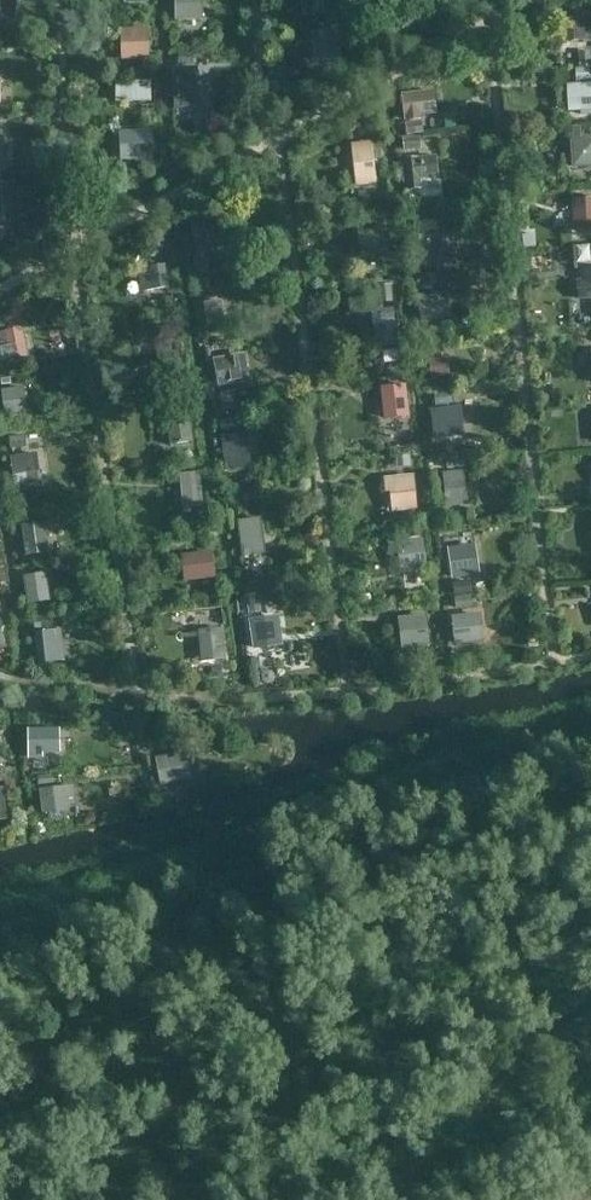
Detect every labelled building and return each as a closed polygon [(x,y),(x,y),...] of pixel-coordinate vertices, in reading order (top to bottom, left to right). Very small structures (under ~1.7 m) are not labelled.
[(202,0),(174,0),(175,19),(202,19),(202,0)] [(313,15),(337,14),(337,0),(312,0),(313,15)] [(590,40),(589,7),(568,8),(568,14),(561,14),(563,41),(590,40)] [(149,58),(148,26),(120,27),(121,59),(149,58)] [(340,28),(305,30),(307,63),(342,60),(340,28)] [(590,50),(578,51),(579,66),(590,65),(590,59),(590,50)] [(193,63),(193,53),(178,53),(178,63),(193,63)] [(198,108),(197,66),(178,66),(178,97),(174,97),(174,108),(198,108)] [(576,80),(590,79),(590,66),(575,67),(576,80)] [(151,100),(151,80),(115,80),(115,100),(151,100)] [(566,82),(568,110),(580,110),(580,115),(590,114),(590,81),(566,82)] [(404,120),(422,119),(422,115),(436,113),(434,89),(401,92),(404,120)] [(452,111),(443,112),(445,128),(454,127),(452,111)] [(359,136),(373,135),(371,118),(357,119),(359,136)] [(439,128),(438,118),(430,118),(431,129),(439,128)] [(405,122),(406,134),(423,132),(422,120),(405,122)] [(564,126),(565,138),(581,137),(580,125),(564,126)] [(153,158),(151,128),(118,130),(119,160),(153,158)] [(402,137),(404,150),(421,148),(419,135),(402,137)] [(571,138),(572,166),(590,165),(590,138),(571,138)] [(377,183),(372,140),(350,143),(355,185),(377,183)] [(403,158),(407,190),(421,188),(420,178),(438,176),(435,154),(403,158)] [(10,159),(11,173),(28,171),(27,158),(10,159)] [(572,197),(573,230),(590,229),(590,196),(572,197)] [(385,222),(384,204),(371,205),(372,222),(385,222)] [(193,241),(223,236),(219,209),(189,214),(193,241)] [(391,255),(388,226),(363,229),(366,258),(391,255)] [(535,246),(534,233),(521,234),(523,247),(535,246)] [(211,261),(209,244),(195,245),(197,262),(211,261)] [(590,261),(589,244),(576,246),(577,262),(590,261)] [(160,255),(159,249),(150,251),(151,257),(160,255)] [(168,286),(165,264),(137,268),(141,291),(168,286)] [(579,269),(580,288),(576,288),(577,299),(590,298),(590,268),(579,269)] [(435,285),(434,273),(417,274),(418,287),(435,285)] [(393,301),(391,283),(378,284),(380,303),(393,301)] [(418,295),(421,323),(451,320),(448,292),(418,295)] [(220,299),(202,302),(206,325),(224,322),(220,299)] [(397,344),(393,307),(370,310),(374,346),(397,344)] [(55,328),(47,329),(50,344),(57,342),(59,354),(76,351),(71,321),(54,324),(55,328)] [(22,326),(0,331),(0,362),(29,355),(22,326)] [(183,366),(181,341),(156,343),(159,379),(188,376),(187,366),(183,366)] [(250,381),(244,352),(213,357),(218,386),(250,381)] [(447,356),(428,358),(430,378),(449,376),(447,356)] [(402,366),(386,368),(387,379),(403,377),(402,366)] [(1,385),(11,383),(10,376),(0,378),(1,385)] [(409,415),(405,383),(380,386),(384,418),(409,415)] [(4,416),(27,412),(23,386),(0,389),(4,416)] [(451,389),(434,391),(435,405),(452,403),(451,389)] [(238,408),(235,390),(220,393),(223,410),(238,408)] [(437,407),(442,440),(470,437),(466,403),(437,407)] [(193,441),(189,411),(166,414),(170,444),(193,441)] [(235,428),(234,418),(220,419),(221,430),(235,428)] [(246,431),(220,435),(224,469),(251,466),(246,431)] [(8,436),(10,448),(26,446),(25,434),(8,436)] [(40,483),(37,452),(12,454),(15,486),(40,483)] [(410,454),(395,455),(396,467),(411,466),(410,454)] [(446,457),(447,468),(465,466),(464,456),(446,457)] [(463,470),(443,472),(447,506),(467,504),(463,470)] [(202,506),(199,471),(178,473),(181,507),(202,506)] [(389,492),(391,510),(417,508),(413,473),(383,476),(384,493),(389,492)] [(256,488),(240,490),(241,502),(257,500),(256,488)] [(28,508),(29,515),(41,513),(40,506),(28,508)] [(198,525),(197,516),(190,516),(191,526),(198,525)] [(266,553),(261,516),(237,520),(242,556),(266,553)] [(20,523),(25,554),(49,551),(44,520),(20,523)] [(408,527),(409,537),(421,536),(419,525),(408,527)] [(473,532),(461,533),(463,543),(474,542),(473,532)] [(427,568),(423,537),(391,541),(395,572),(427,568)] [(452,578),(480,574),(475,543),(447,547),(452,578)] [(216,577),(213,550),(180,554),(183,581),(216,577)] [(50,599),(46,572),(22,575),(26,603),(50,599)] [(453,582),(455,595),(471,593),(469,580),(453,582)] [(246,596),(249,613),(261,611),(259,594),(246,596)] [(473,607),(472,595),(454,597),(455,609),(473,607)] [(480,612),(451,615),(454,644),(483,641),(480,612)] [(431,648),(426,613),(399,616),(403,652),(431,648)] [(33,617),(34,628),(52,626),(51,615),(33,617)] [(278,615),(249,619),(253,648),(283,644),(278,615)] [(225,660),(222,627),(199,629),(202,662),(225,660)] [(64,660),(61,628),(34,631),(37,662),(64,660)] [(223,675),(221,664),(211,665),(212,677),(223,675)] [(272,683),(275,679),(274,673),(270,670),(264,670),(261,675),(262,680),(266,684),(272,683)] [(59,728),(27,728),(27,759),(43,758),(43,752),(60,752),(59,728)] [(169,741),(171,748),(181,746),(180,739),(169,741)] [(160,783),(191,778),(186,752),(156,757),(160,783)] [(32,761),(32,769),(45,769),(45,761),(32,761)] [(36,776),(37,785),(54,783),(53,774),(36,776)] [(74,784),(40,788),(43,812),(69,809),(68,797),(76,796),(74,784)]
